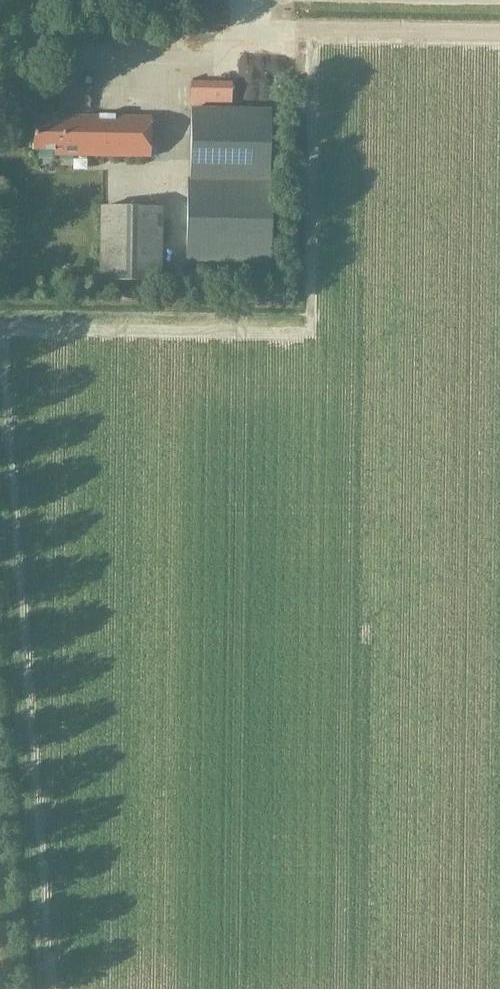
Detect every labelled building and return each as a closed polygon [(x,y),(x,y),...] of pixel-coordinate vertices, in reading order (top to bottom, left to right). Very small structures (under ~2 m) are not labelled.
[(231,105),(232,82),(190,82),(190,104),(231,105)] [(266,244),(267,227),(268,108),(191,107),(189,260),(266,261),(266,244)] [(150,156),(151,116),(34,115),(34,139),(33,139),(33,149),(54,149),(54,155),(150,156)] [(161,280),(161,260),(162,207),(101,206),(100,280),(161,280)]
